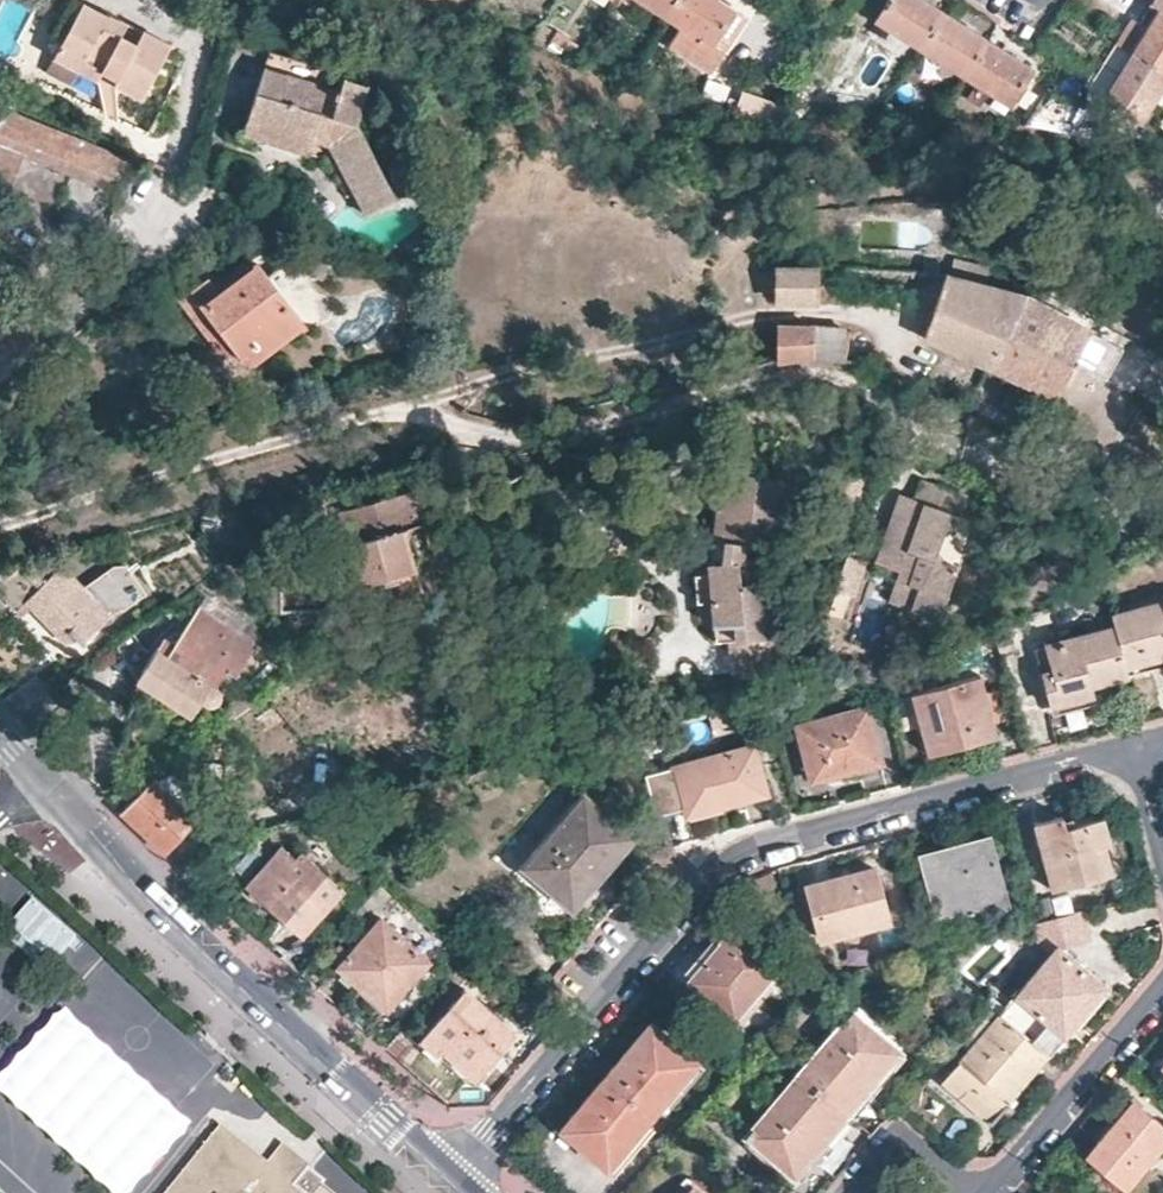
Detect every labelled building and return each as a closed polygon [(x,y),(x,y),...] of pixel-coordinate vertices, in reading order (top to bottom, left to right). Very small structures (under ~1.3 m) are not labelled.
[(105,11),(81,0),(78,0),(50,55),(78,69),(79,67),(83,59),(100,67),(117,75),(113,82),(140,95),(169,40),(139,25),(138,27),(131,39),(99,22),(105,11)] [(643,0),(632,0),(624,14),(643,26),(656,8),(643,0)] [(665,14),(673,0),(643,0),(656,8),(665,14)] [(665,14),(681,24),(666,47),(707,73),(723,50),(709,42),(732,7),(721,0),(673,0),(665,14)] [(918,47),(941,11),(922,0),(885,0),(874,18),(918,47)] [(1148,4),(1157,10),(1162,0),(1150,0),(1148,4)] [(745,15),(732,7),(709,42),(723,50),(745,15)] [(106,10),(105,11),(99,22),(131,39),(138,27),(106,10)] [(1157,10),(1145,29),(1130,19),(1112,46),(1128,56),(1162,78),(1162,14),(1157,10)] [(941,11),(918,47),(962,76),(985,40),(941,11)] [(985,40),(962,76),(1007,103),(1030,68),(985,40)] [(267,46),(262,63),(337,84),(340,73),(341,68),(267,46)] [(1128,56),(1112,46),(1085,88),(1137,123),(1162,83),(1162,78),(1128,56)] [(83,59),(79,67),(95,76),(100,67),(83,59)] [(921,69),(909,61),(901,74),(914,81),(921,69)] [(337,84),(262,63),(247,116),(335,141),(356,190),(365,210),(397,197),(361,117),(366,81),(340,73),(337,84)] [(1085,88),(1068,79),(1059,94),(1075,104),(1085,88)] [(1059,94),(1045,86),(1021,125),(1071,133),(1073,133),(1087,111),(1075,104),(1059,94)] [(741,94),(736,114),(774,123),(778,102),(741,94)] [(13,107),(0,101),(0,118),(13,107)] [(7,199),(26,153),(116,189),(116,178),(136,160),(13,107),(0,118),(0,196),(7,199)] [(335,141),(247,116),(242,131),(328,155),(345,195),(356,190),(335,141)] [(329,260),(313,253),(308,267),(312,271),(314,276),(322,279),(329,260)] [(988,267),(953,256),(947,275),(983,285),(988,267)] [(228,335),(237,346),(252,364),(304,321),(259,263),(223,292),(211,277),(183,300),(217,344),(228,335)] [(312,271),(308,267),(306,273),(314,276),(312,271)] [(814,269),(776,269),(776,299),(815,299),(814,269)] [(985,369),(1024,297),(983,285),(947,275),(925,340),(985,369)] [(1149,366),(1024,297),(985,369),(1004,378),(1001,389),(1008,393),(1016,384),(1053,401),(1070,368),(1091,378),(1135,390),(1149,366)] [(817,327),(776,327),(776,359),(818,356),(844,361),(845,352),(840,351),(842,331),(817,327)] [(225,356),(237,346),(228,335),(217,344),(225,356)] [(786,523),(792,473),(763,469),(762,475),(747,473),(748,467),(721,464),(716,503),(720,503),(720,508),(715,508),(712,533),(724,534),(721,561),(714,562),(715,596),(717,625),(726,625),(730,671),(787,666),(784,633),(772,634),(765,558),(747,559),(748,544),(771,547),(774,522),(786,523)] [(449,483),(446,471),(433,475),(435,487),(437,486),(449,483)] [(967,494),(919,477),(912,497),(898,492),(873,561),(897,569),(894,579),(916,586),(908,609),(939,619),(956,566),(936,559),(951,514),(960,517),(967,494)] [(435,519),(426,484),(339,509),(358,581),(384,575),(389,595),(419,588),(403,529),(435,519)] [(55,553),(18,560),(0,579),(0,593),(14,608),(24,599),(66,641),(73,635),(81,642),(106,616),(121,605),(122,605),(141,591),(125,566),(112,575),(109,570),(82,589),(59,566),(55,553)] [(715,596),(714,562),(690,564),(693,597),(708,596),(715,596)] [(908,609),(916,586),(894,579),(886,601),(908,609)] [(249,626),(205,596),(173,644),(164,637),(136,678),(190,714),(201,698),(206,700),(210,701),(214,699),(216,696),(219,692),(218,689),(216,686),(213,684),(223,671),(231,676),(253,645),(242,637),(249,626)] [(1110,616),(1114,628),(1124,667),(1162,656),(1162,657),(1162,602),(1110,616)] [(296,639),(290,619),(274,622),(280,643),(296,639)] [(1090,685),(1126,676),(1124,667),(1114,628),(1042,647),(1049,672),(1040,674),(1049,706),(1092,694),(1090,685)] [(16,715),(51,691),(38,674),(1,701),(16,715)] [(980,676),(887,699),(895,732),(918,726),(926,753),(996,735),(980,676)] [(16,715),(31,728),(62,706),(51,691),(16,715)] [(879,763),(864,708),(795,727),(807,777),(837,769),(838,774),(879,763)] [(308,783),(340,774),(332,742),(298,740),(308,783)] [(762,794),(750,746),(673,767),(684,810),(719,801),(720,805),(762,794)] [(644,764),(654,801),(677,795),(667,758),(644,764)] [(151,782),(121,812),(165,853),(194,820),(151,782)] [(359,815),(372,814),(369,789),(357,793),(358,799),(359,814),(359,815)] [(633,837),(582,793),(519,866),(569,910),(633,837)] [(359,814),(358,799),(337,806),(342,820),(359,814)] [(1062,827),(1060,817),(1033,825),(1050,888),(1109,872),(1102,843),(1107,841),(1101,818),(1062,827)] [(987,836),(929,851),(939,888),(928,890),(937,921),(995,905),(989,884),(1000,881),(987,836)] [(295,859),(280,847),(247,887),(302,937),(341,890),(300,854),(295,859)] [(939,888),(929,851),(919,853),(928,890),(939,888)] [(885,920),(872,870),(811,885),(819,912),(812,914),(817,938),(885,920)] [(1005,902),(1000,881),(989,884),(995,905),(1005,902)] [(31,893),(5,921),(50,963),(76,935),(31,893)] [(225,922),(208,907),(202,914),(218,929),(225,922)] [(428,960),(380,918),(337,966),(380,1004),(408,973),(412,978),(428,960)] [(751,941),(732,924),(685,981),(737,1023),(754,1003),(749,1000),(777,967),(750,943),(751,941)] [(998,1014),(1047,1055),(1105,987),(1057,946),(998,1014)] [(899,958),(896,947),(886,950),(888,961),(899,958)] [(882,962),(880,951),(854,958),(857,969),(882,962)] [(514,1036),(463,990),(419,1038),(436,1054),(441,1049),(475,1080),(514,1036)] [(998,1014),(984,1002),(978,1009),(993,1022),(942,1081),(991,1122),(1047,1055),(998,1014)] [(851,1010),(845,1017),(872,1039),(877,1032),(851,1010)] [(845,1017),(798,1073),(851,1118),(878,1086),(873,1081),(898,1050),(877,1032),(872,1039),(845,1017)] [(694,1064),(647,1024),(560,1128),(605,1168),(694,1064)] [(851,1118),(798,1073),(750,1127),(777,1150),(771,1157),(792,1175),(820,1144),(826,1148),(851,1118)] [(1121,1122),(1138,1105),(1132,1100),(1117,1118),(1121,1122)] [(1138,1105),(1121,1122),(1117,1118),(1085,1156),(1123,1189),(1162,1142),(1162,1135),(1159,1132),(1162,1127),(1162,1126),(1138,1105)] [(322,1184),(323,1179),(308,1166),(292,1185),(265,1162),(218,1124),(163,1192),(333,1192),(322,1184)] [(777,1150),(750,1127),(745,1135),(771,1157),(777,1150)] [(718,1139),(709,1131),(702,1139),(711,1147),(718,1139)] [(280,1143),(265,1162),(292,1185),(308,1166),(280,1143)]
